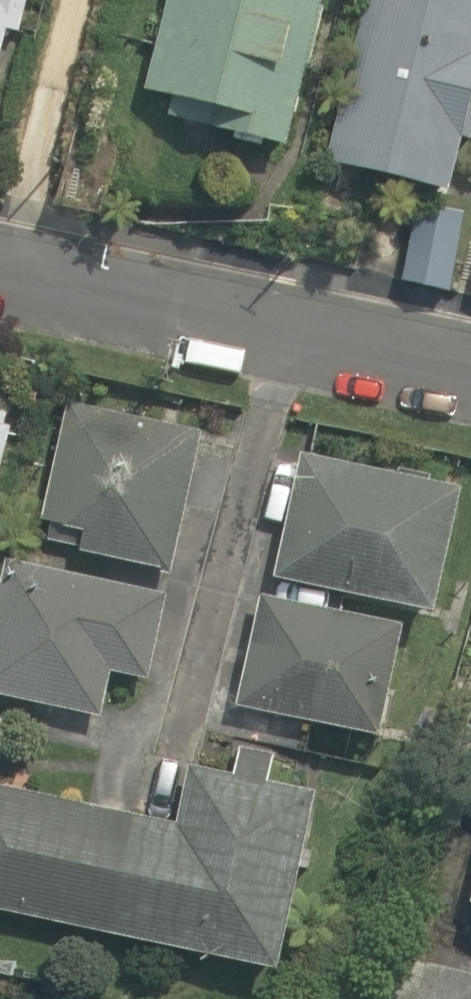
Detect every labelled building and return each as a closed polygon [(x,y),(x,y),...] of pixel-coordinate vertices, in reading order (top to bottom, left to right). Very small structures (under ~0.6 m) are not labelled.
[(18,85),(28,38),(40,40),(48,0),(0,0),(0,82),(18,85)] [(152,118),(293,153),(331,0),(182,0),(152,118)] [(326,177),(470,211),(470,0),(368,0),(326,177)] [(197,433),(53,399),(21,537),(165,571),(197,433)] [(444,480),(300,448),(271,578),(415,610),(444,480)] [(98,713),(104,672),(143,678),(157,589),(0,565),(0,697),(98,713)] [(393,622),(253,591),(228,704),(368,735),(393,622)] [(0,783),(0,901),(267,958),(303,791),(175,764),(164,818),(0,783)] [(383,963),(376,998),(470,998),(470,980),(383,963)]
